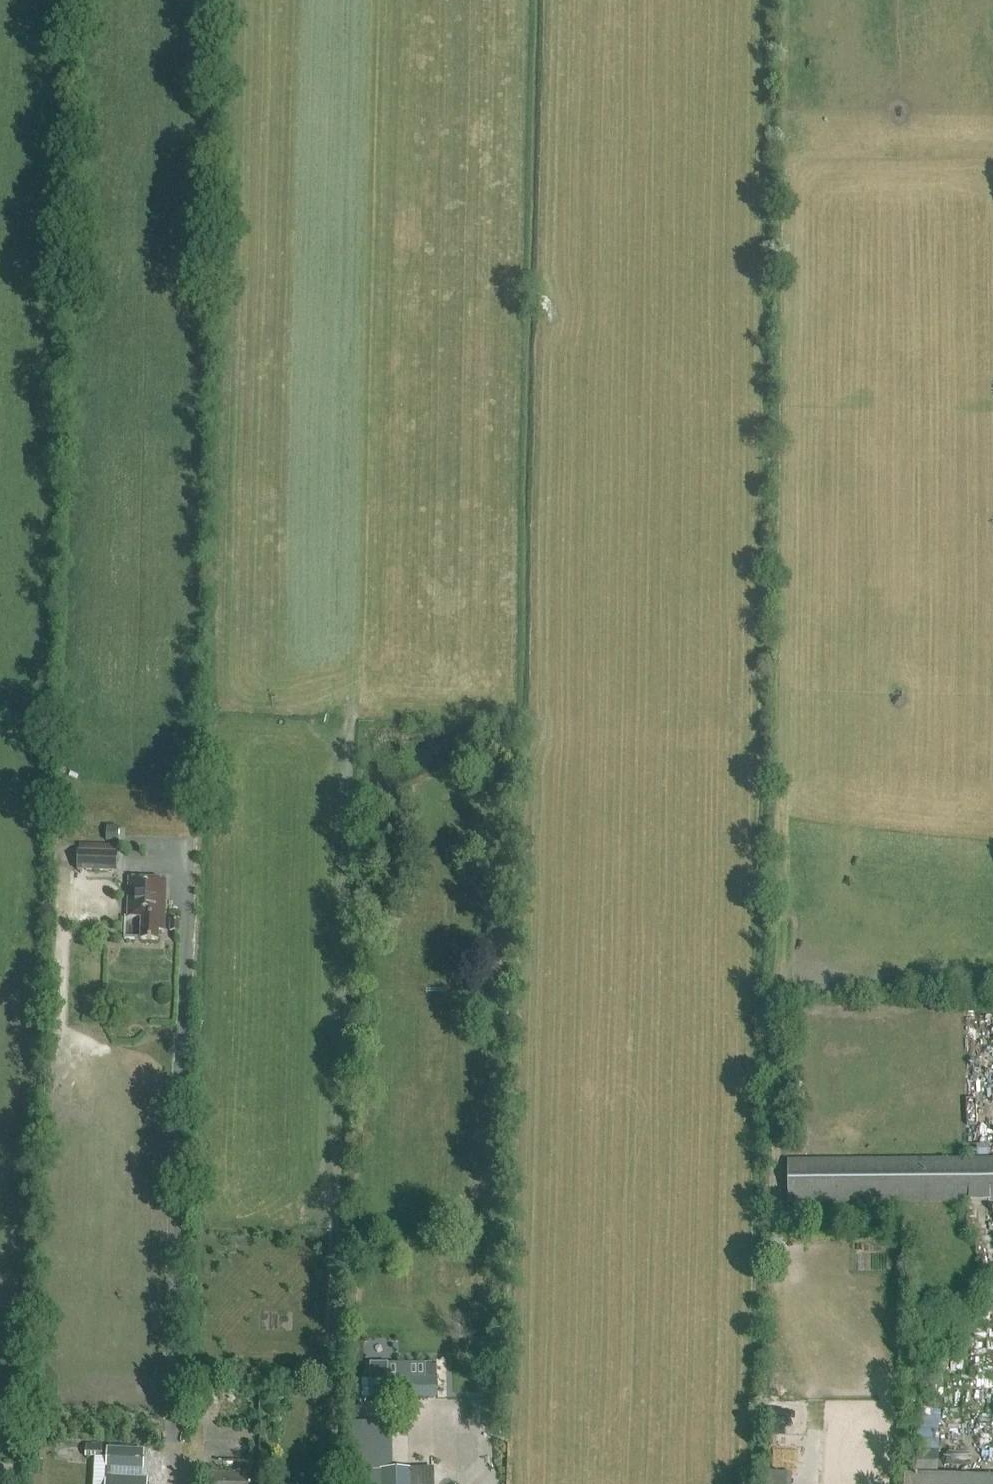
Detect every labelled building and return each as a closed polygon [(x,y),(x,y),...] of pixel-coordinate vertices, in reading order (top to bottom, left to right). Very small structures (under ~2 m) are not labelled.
[(108,828),(108,840),(117,840),(116,828),(108,828)] [(79,843),(77,870),(117,873),(118,845),(79,843)] [(165,930),(166,879),(129,878),(128,917),(142,917),(142,938),(159,939),(159,930),(165,930)] [(179,932),(180,919),(170,919),(170,932),(179,932)] [(787,1160),(788,1203),(992,1202),(992,1159),(787,1160)] [(370,1381),(362,1381),(362,1398),(371,1398),(371,1399),(438,1398),(437,1380),(388,1381),(388,1364),(370,1364),(370,1381)] [(106,1470),(143,1472),(144,1451),(107,1449),(106,1470)] [(371,1470),(371,1483),(412,1483),(412,1469),(371,1470)] [(203,1472),(202,1483),(249,1483),(249,1473),(203,1472)] [(904,1475),(904,1483),(992,1483),(992,1477),(904,1475)]
